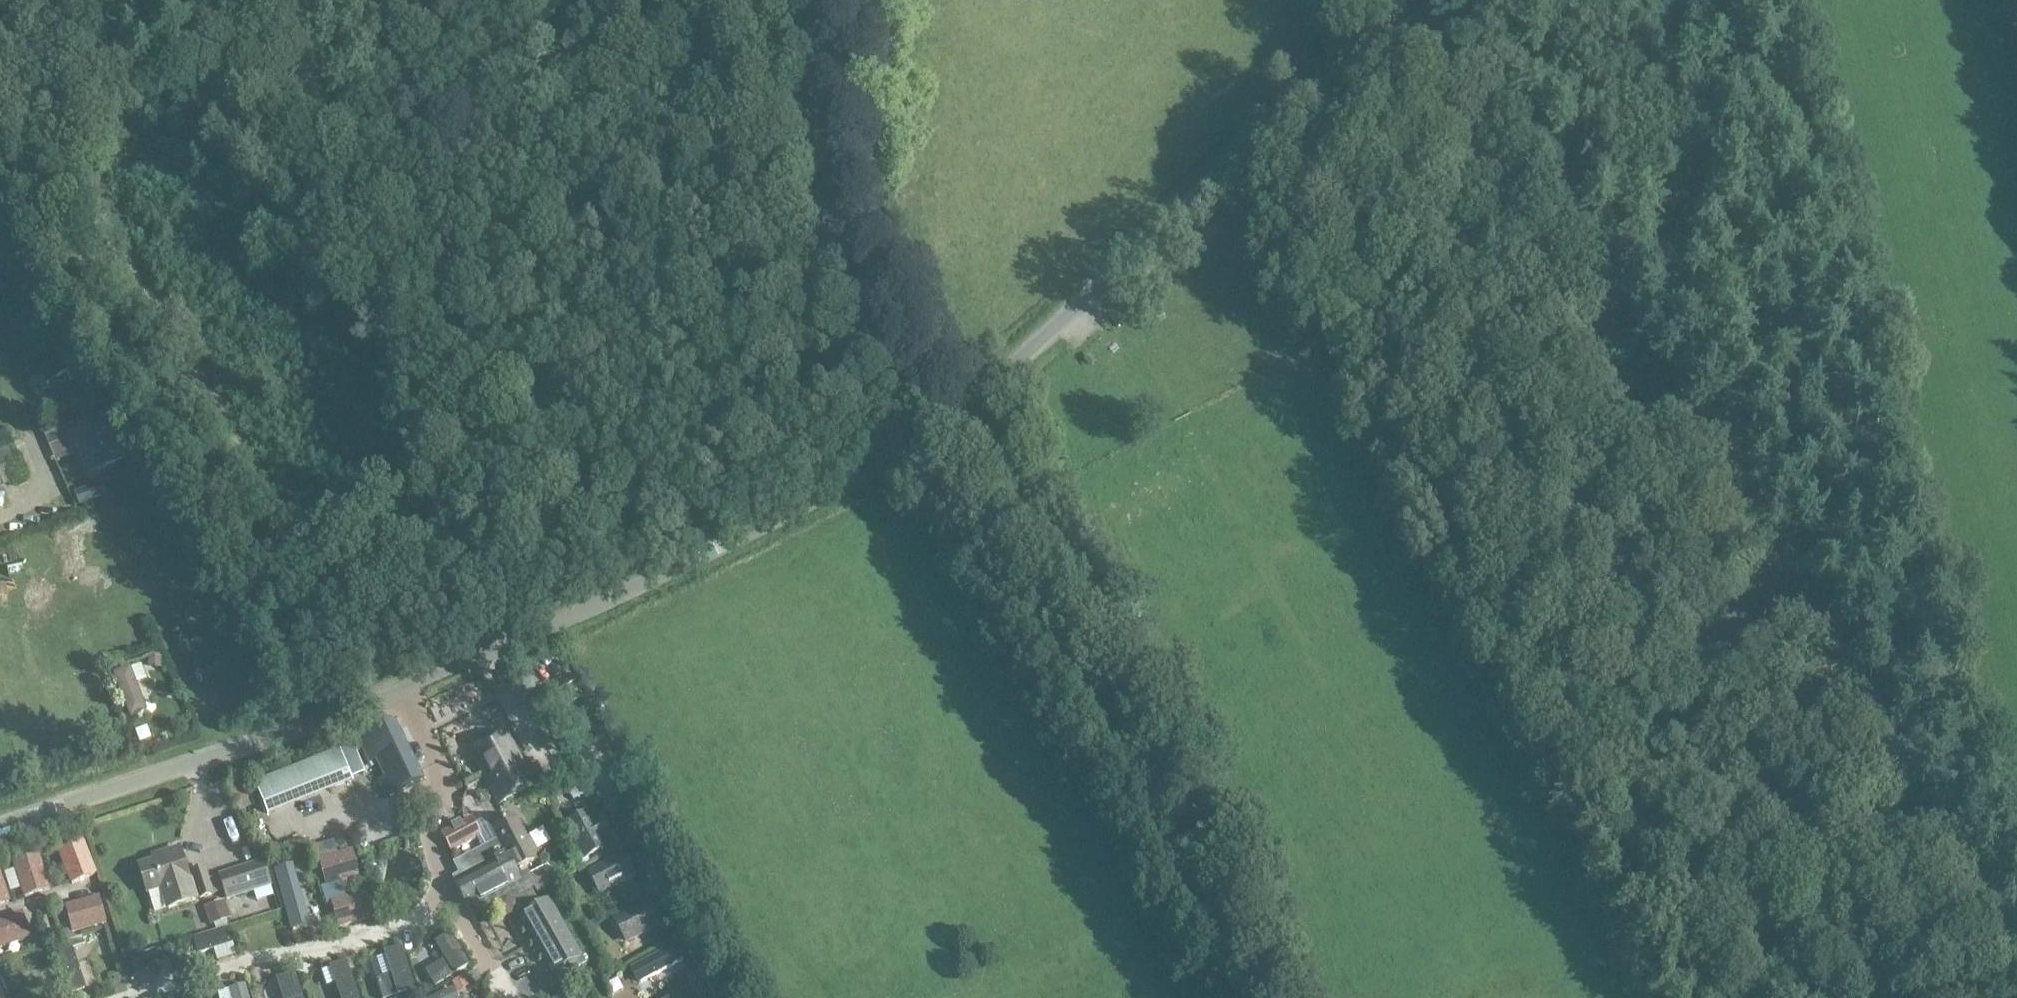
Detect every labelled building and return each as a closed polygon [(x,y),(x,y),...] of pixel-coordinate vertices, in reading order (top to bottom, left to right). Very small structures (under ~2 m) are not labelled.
[(107,412),(63,430),(66,437),(65,438),(58,422),(42,429),(56,462),(77,453),(86,477),(126,460),(107,412)] [(28,476),(14,445),(0,451),(0,488),(28,476)] [(135,724),(150,719),(138,681),(123,686),(135,724)] [(360,741),(371,763),(376,760),(386,779),(379,782),(388,799),(425,780),(397,723),(360,741)] [(534,787),(507,733),(472,751),(499,805),(534,787)] [(340,751),(255,785),(269,819),(354,785),(340,751)] [(474,794),(472,815),(492,817),(494,796),(474,794)] [(589,812),(565,825),(585,861),(609,848),(603,837),(611,833),(603,819),(595,823),(589,812)] [(484,846),(485,848),(461,860),(469,875),(455,882),(468,908),(502,891),(508,900),(507,901),(515,916),(536,904),(528,890),(525,891),(521,884),(522,883),(517,874),(543,860),(531,838),(529,839),(516,817),(491,830),(497,842),(492,845),(490,842),(484,846)] [(481,836),(472,818),(443,833),(453,851),(481,836)] [(619,830),(607,837),(615,851),(626,845),(619,830)] [(59,853),(71,885),(97,875),(84,843),(59,853)] [(163,860),(140,868),(148,893),(162,888),(166,898),(169,909),(213,894),(208,879),(205,870),(188,875),(185,866),(180,850),(162,856),(163,860)] [(326,889),(361,878),(353,852),(318,863),(326,889)] [(625,853),(585,873),(597,897),(637,876),(625,853)] [(50,891),(39,856),(14,865),(25,899),(50,891)] [(264,861),(249,866),(219,876),(227,902),(272,888),(264,861)] [(548,866),(528,876),(538,894),(560,882),(555,872),(548,866)] [(10,904),(0,874),(0,908),(10,904)] [(338,929),(373,919),(365,894),(331,904),(338,929)] [(100,898),(66,908),(72,933),(107,924),(100,898)] [(626,945),(664,925),(650,899),(612,919),(626,945)] [(225,901),(206,908),(212,923),(213,923),(226,919),(230,917),(225,901)] [(551,901),(522,917),(554,974),(570,965),(574,973),(587,966),(551,901)] [(306,907),(292,911),(301,946),(315,943),(306,907)] [(0,921),(0,949),(30,939),(23,915),(0,921)] [(445,961),(425,972),(434,987),(454,976),(470,966),(451,934),(434,944),(445,961)] [(685,958),(677,943),(631,968),(640,983),(685,958)] [(376,980),(382,997),(392,997),(398,996),(398,997),(415,991),(401,948),(384,953),(385,956),(391,975),(377,980),(376,980)] [(330,969),(340,997),(359,997),(347,963),(330,969)] [(276,978),(283,997),(304,997),(295,972),(276,978)] [(644,987),(648,997),(650,997),(679,987),(674,975),(644,987)] [(245,987),(232,990),(234,997),(248,997),(245,987)] [(691,989),(673,997),(696,997),(691,989)] [(454,990),(437,997),(458,997),(454,990)]
